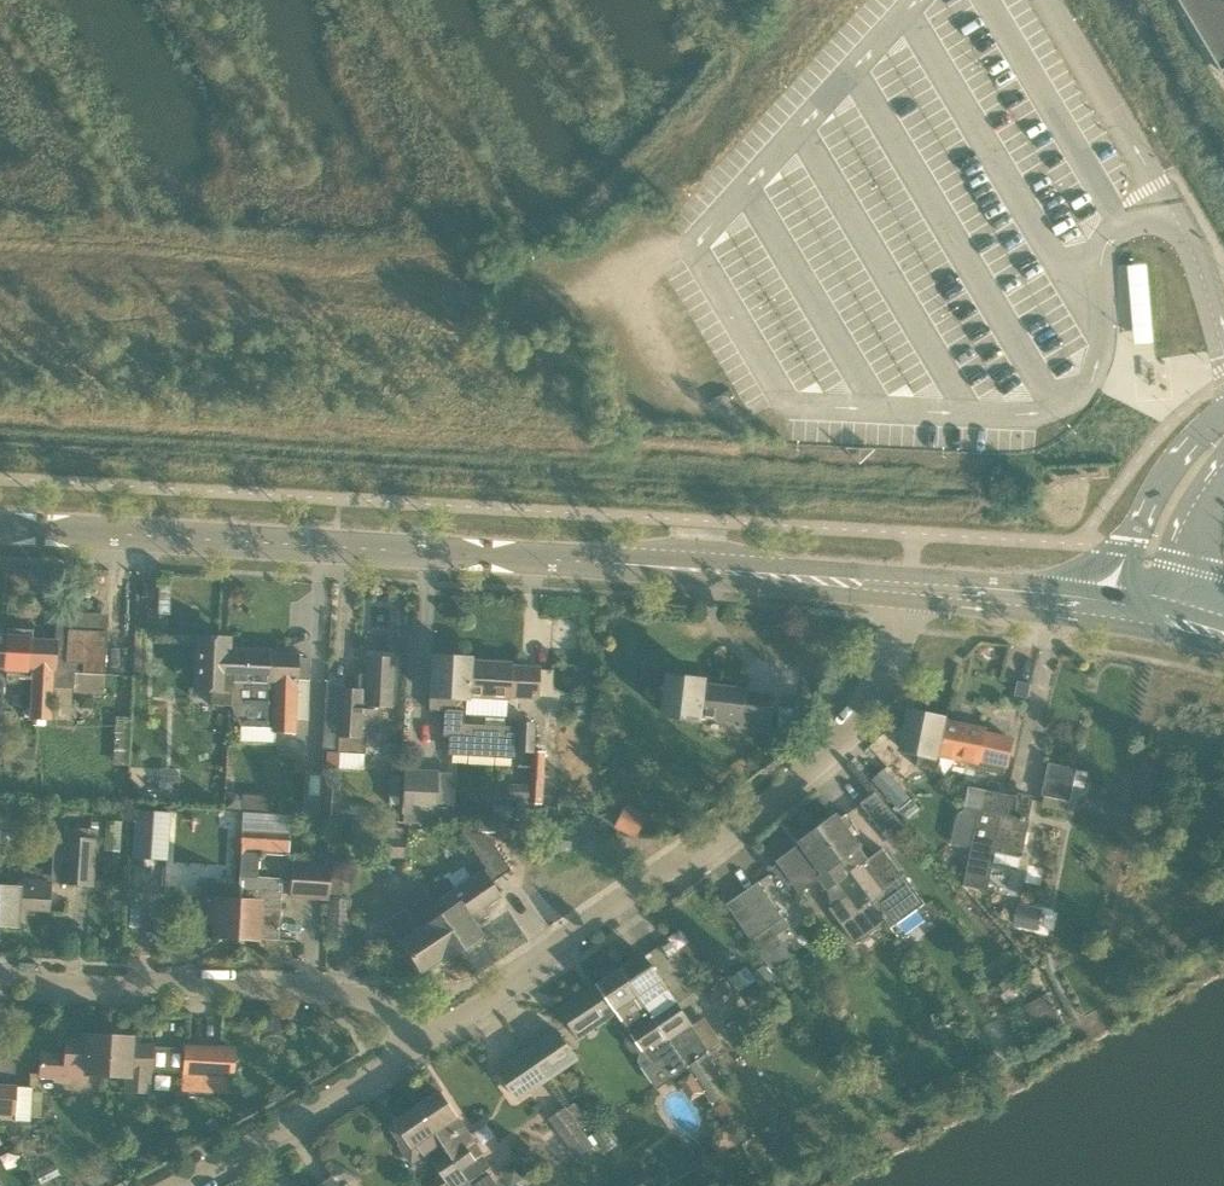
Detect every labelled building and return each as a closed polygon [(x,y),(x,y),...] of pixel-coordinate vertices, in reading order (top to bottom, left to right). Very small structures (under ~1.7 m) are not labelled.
[(1222,72),(1223,71),(1219,64),(1223,61),(1223,0),(1179,0),(1222,72)] [(103,692),(104,675),(104,656),(106,631),(67,629),(66,648),(54,647),(54,642),(25,640),(25,638),(5,637),(3,682),(15,682),(16,667),(31,667),(30,684),(29,710),(25,710),(24,717),(50,719),(69,720),(71,690),(103,692)] [(211,705),(230,706),(229,652),(229,649),(226,649),(226,638),(198,637),(197,661),(196,690),(211,691),(211,705)] [(308,680),(309,658),(295,657),(296,655),(266,654),(267,651),(229,649),(229,652),(230,706),(240,725),(271,726),(271,731),(292,732),(295,679),(308,680)] [(363,769),(366,735),(373,715),(374,706),(390,707),(390,683),(392,658),(369,657),(368,675),(358,675),(357,691),(326,689),(323,752),(325,752),(324,767),(363,769)] [(467,659),(431,657),(428,709),(444,710),(443,735),(449,735),(448,753),(514,757),(515,751),(531,752),(532,752),(532,750),(533,719),(516,718),(515,726),(463,723),(464,708),(465,672),(472,673),(472,663),(467,663),(467,659)] [(464,708),(481,709),(482,696),(507,697),(507,694),(536,696),(536,693),(537,669),(508,668),(508,665),(472,663),(472,673),(465,672),(464,708)] [(770,731),(774,695),(746,692),(746,689),(705,684),(706,681),(670,677),(665,715),(701,719),(702,715),(741,720),(740,727),(770,731)] [(1018,682),(1015,695),(1028,698),(1031,684),(1018,682)] [(938,754),(937,754),(945,719),(910,711),(902,749),(920,753),(917,767),(933,770),(936,757),(937,757),(938,754)] [(945,719),(937,754),(938,754),(977,762),(976,767),(1003,773),(1005,765),(1007,765),(1013,740),(984,734),(985,731),(945,722),(945,719)] [(531,752),(529,784),(528,803),(541,804),(544,751),(532,750),(532,752),(531,752)] [(1068,810),(1072,791),(1077,768),(1049,762),(1041,795),(1044,795),(1042,805),(1068,810)] [(447,807),(435,807),(438,769),(403,767),(400,812),(403,813),(403,821),(446,824),(447,807)] [(871,778),(898,808),(910,797),(884,767),(871,778)] [(390,777),(388,804),(397,804),(399,777),(390,777)] [(965,808),(980,811),(974,843),(971,843),(962,885),(985,890),(991,861),(1018,867),(1032,798),(987,789),(986,790),(969,787),(965,808)] [(338,816),(340,790),(323,789),(321,815),(338,816)] [(875,793),(861,804),(884,835),(902,822),(875,793)] [(614,826),(638,836),(647,813),(623,803),(614,826)] [(134,809),(131,858),(166,860),(169,812),(134,809)] [(242,838),(241,847),(288,851),(290,813),(244,810),(242,830),(245,830),(244,838),(242,838)] [(217,811),(216,829),(228,830),(229,811),(217,811)] [(820,830),(888,923),(891,928),(902,920),(905,921),(913,915),(914,911),(924,904),(883,847),(867,858),(859,848),(860,847),(852,836),(837,817),(820,830)] [(92,883),(95,839),(96,829),(63,826),(62,838),(52,837),(49,880),(92,883)] [(433,901),(431,903),(460,948),(478,936),(470,924),(485,914),(480,908),(498,895),(490,883),(510,870),(496,850),(487,836),(461,830),(484,866),(466,878),(433,901)] [(820,830),(803,842),(804,844),(780,861),(781,863),(774,868),(784,883),(792,877),(802,890),(818,878),(828,891),(839,883),(849,897),(831,910),(857,945),(888,923),(820,830)] [(239,883),(236,938),(277,940),(279,916),(281,878),(257,877),(259,852),(241,851),(241,854),(240,854),(240,858),(239,883)] [(328,865),(292,863),(290,896),(326,898),(328,865)] [(16,925),(16,921),(22,922),(23,909),(48,911),(49,881),(19,879),(18,887),(0,886),(0,924),(16,925)] [(239,883),(230,883),(199,881),(196,935),(236,938),(239,883)] [(784,918),(759,882),(727,904),(752,940),(784,918)] [(329,898),(327,934),(348,935),(350,899),(329,898)] [(431,903),(393,930),(401,943),(419,970),(433,960),(436,964),(460,948),(431,903)] [(671,942),(663,947),(669,957),(677,952),(671,942)] [(644,955),(622,970),(687,1067),(688,1067),(713,1104),(733,1091),(708,1053),(709,1052),(696,1032),(658,976),(644,955)] [(687,1067),(622,970),(600,985),(602,987),(594,993),(592,990),(562,1010),(579,1036),(607,1017),(610,1021),(617,1021),(622,1017),(631,1030),(628,1032),(626,1043),(632,1052),(641,1054),(645,1051),(655,1066),(662,1061),(673,1078),(688,1068),(687,1067)] [(1049,994),(1027,1006),(1044,1037),(1065,1026),(1049,994)] [(547,1077),(576,1058),(558,1031),(528,1051),(547,1077)] [(109,1036),(87,1035),(87,1036),(81,1035),(80,1042),(65,1041),(65,1055),(40,1054),(39,1075),(62,1077),(62,1082),(67,1082),(68,1077),(86,1078),(86,1074),(106,1075),(109,1036)] [(106,1075),(127,1076),(127,1088),(147,1089),(148,1071),(152,1071),(152,1069),(181,1071),(180,1087),(231,1090),(233,1049),(185,1046),(185,1048),(136,1045),(137,1039),(130,1038),(109,1036),(106,1075)] [(528,1051),(498,1071),(516,1098),(547,1077),(528,1051)] [(13,1118),(16,1085),(0,1084),(0,1117),(13,1118)] [(468,1181),(469,1182),(491,1168),(482,1155),(474,1160),(466,1147),(474,1142),(441,1093),(419,1107),(468,1181)] [(397,1122),(398,1122),(391,1127),(415,1163),(426,1155),(435,1167),(438,1165),(442,1171),(421,1185),(461,1185),(468,1181),(419,1107),(397,1122)] [(581,1128),(566,1107),(550,1119),(564,1138),(580,1160),(596,1148),(581,1128)] [(474,1184),(475,1185),(498,1185),(490,1174),(474,1184)]
